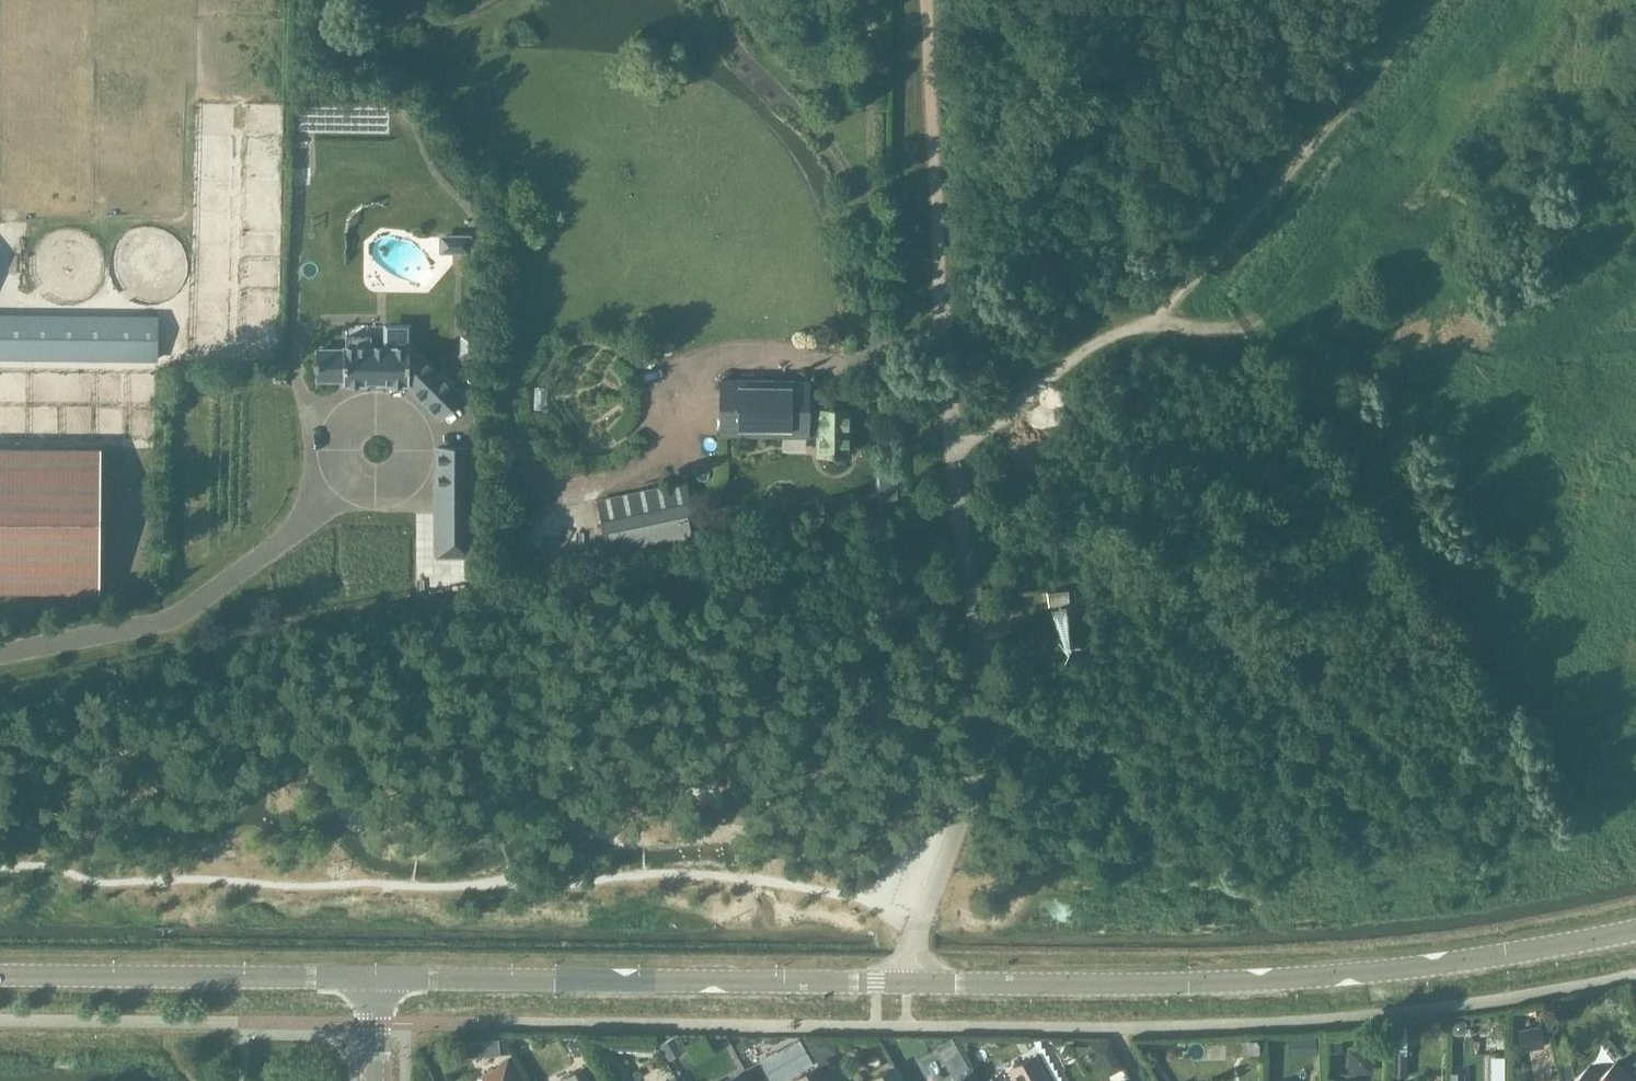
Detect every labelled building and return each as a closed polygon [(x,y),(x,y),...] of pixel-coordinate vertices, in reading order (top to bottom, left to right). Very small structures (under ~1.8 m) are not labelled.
[(377,247),(418,277),(432,257),(391,228),(377,247)] [(442,237),(442,250),(468,250),(468,237),(442,237)] [(158,358),(158,318),(0,316),(0,356),(158,358)] [(460,334),(459,356),(476,356),(477,335),(460,334)] [(343,384),(366,384),(366,378),(386,378),(386,384),(409,384),(441,417),(461,397),(418,353),(409,353),(409,347),(371,347),(371,336),(346,336),(346,347),(343,347),(343,350),(317,350),(317,360),(314,360),(314,368),(317,368),(317,379),(343,379),(343,384)] [(818,455),(849,455),(849,410),(818,410),(818,411),(808,410),(808,380),(720,379),(720,435),(808,436),(808,435),(818,435),(818,455)] [(100,591),(101,448),(0,447),(0,590),(100,591)] [(468,541),(468,447),(439,447),(439,541),(468,541)] [(687,480),(596,500),(603,539),(694,520),(687,480)] [(1047,592),(1048,605),(1069,602),(1068,589),(1047,592)] [(1451,1020),(1452,1034),(1466,1033),(1465,1019),(1451,1020)] [(1540,1026),(1518,1030),(1522,1050),(1543,1046),(1540,1026)] [(674,1033),(659,1041),(668,1057),(683,1049),(674,1033)] [(1288,1038),(1289,1050),(1318,1047),(1316,1035),(1288,1038)] [(968,1067),(951,1037),(935,1046),(952,1076),(968,1067)] [(498,1038),(489,1039),(490,1055),(500,1054),(498,1038)] [(813,1063),(799,1038),(762,1059),(775,1080),(781,1080),(813,1063)] [(1328,1046),(1328,1052),(1342,1052),(1342,1038),(1339,1038),(1327,1039),(1328,1046)] [(567,1045),(573,1056),(583,1050),(577,1040),(567,1045)] [(1568,1051),(1557,1053),(1561,1080),(1564,1080),(1572,1074),(1568,1051)] [(1391,1076),(1407,1076),(1408,1054),(1391,1054),(1391,1076)] [(1034,1055),(1013,1066),(1021,1080),(1049,1080),(1034,1055)] [(1118,1061),(1116,1058),(1106,1063),(1104,1070),(1107,1075),(1121,1068),(1118,1061)] [(507,1059),(497,1065),(498,1066),(481,1076),(483,1080),(520,1080),(507,1059)] [(1616,1061),(1600,1077),(1589,1065),(1573,1080),(1635,1080),(1616,1061)] [(588,1063),(562,1078),(563,1080),(598,1080),(588,1063)] [(819,1065),(793,1079),(793,1080),(828,1080),(819,1065)] [(895,1066),(868,1080),(903,1080),(895,1066)] [(973,1070),(954,1080),(979,1080),(973,1070)] [(740,1072),(725,1080),(745,1080),(740,1072)] [(1450,1080),(1464,1080),(1464,1072),(1461,1072),(1450,1072),(1450,1080)]
